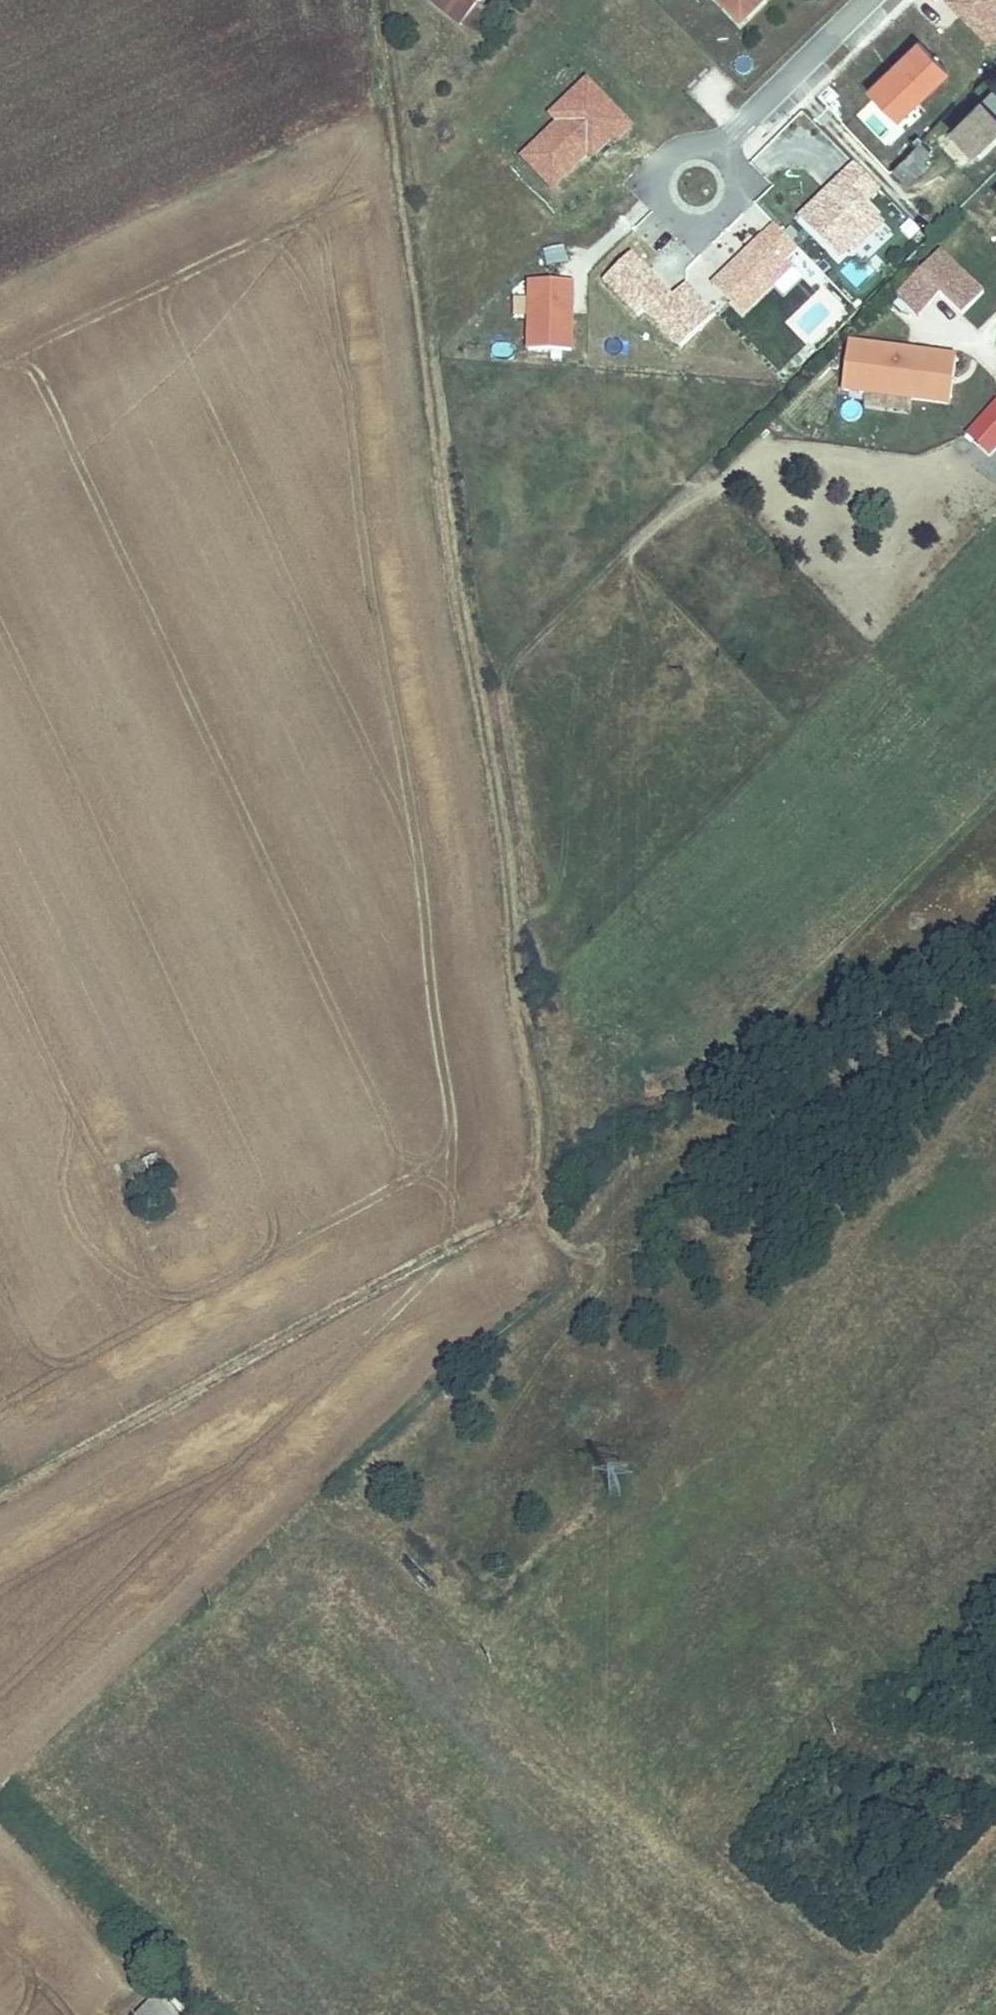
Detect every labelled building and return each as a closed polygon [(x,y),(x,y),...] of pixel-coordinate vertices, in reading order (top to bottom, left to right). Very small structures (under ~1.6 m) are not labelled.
[(462,25),(483,0),(431,0),(462,25)] [(740,17),(757,0),(723,0),(740,17)] [(994,34),(995,32),(995,0),(943,0),(981,36),(995,50),(995,49),(995,36),(994,34)] [(895,118),(946,67),(913,34),(862,85),(895,118)] [(691,91),(705,107),(733,83),(719,66),(691,91)] [(946,140),(965,160),(995,130),(995,125),(979,108),(946,140)] [(919,139),(889,164),(903,180),(933,155),(919,139)] [(873,230),(863,220),(876,207),(868,198),(882,184),(858,158),(801,212),(841,254),(852,243),(855,247),(873,230)] [(746,310),(797,262),(789,253),(801,242),(779,219),(717,279),(746,310)] [(938,292),(962,314),(984,290),(937,246),(893,294),(916,316),(938,292)] [(861,267),(853,258),(839,270),(858,291),(885,266),(875,254),(861,267)] [(528,280),(526,351),(571,352),(573,281),(528,280)] [(839,394),(949,402),(953,348),(843,339),(839,394)] [(963,433),(988,457),(995,448),(995,399),(963,433)] [(155,1994),(136,2011),(140,2014),(174,2014),(155,1994)]
